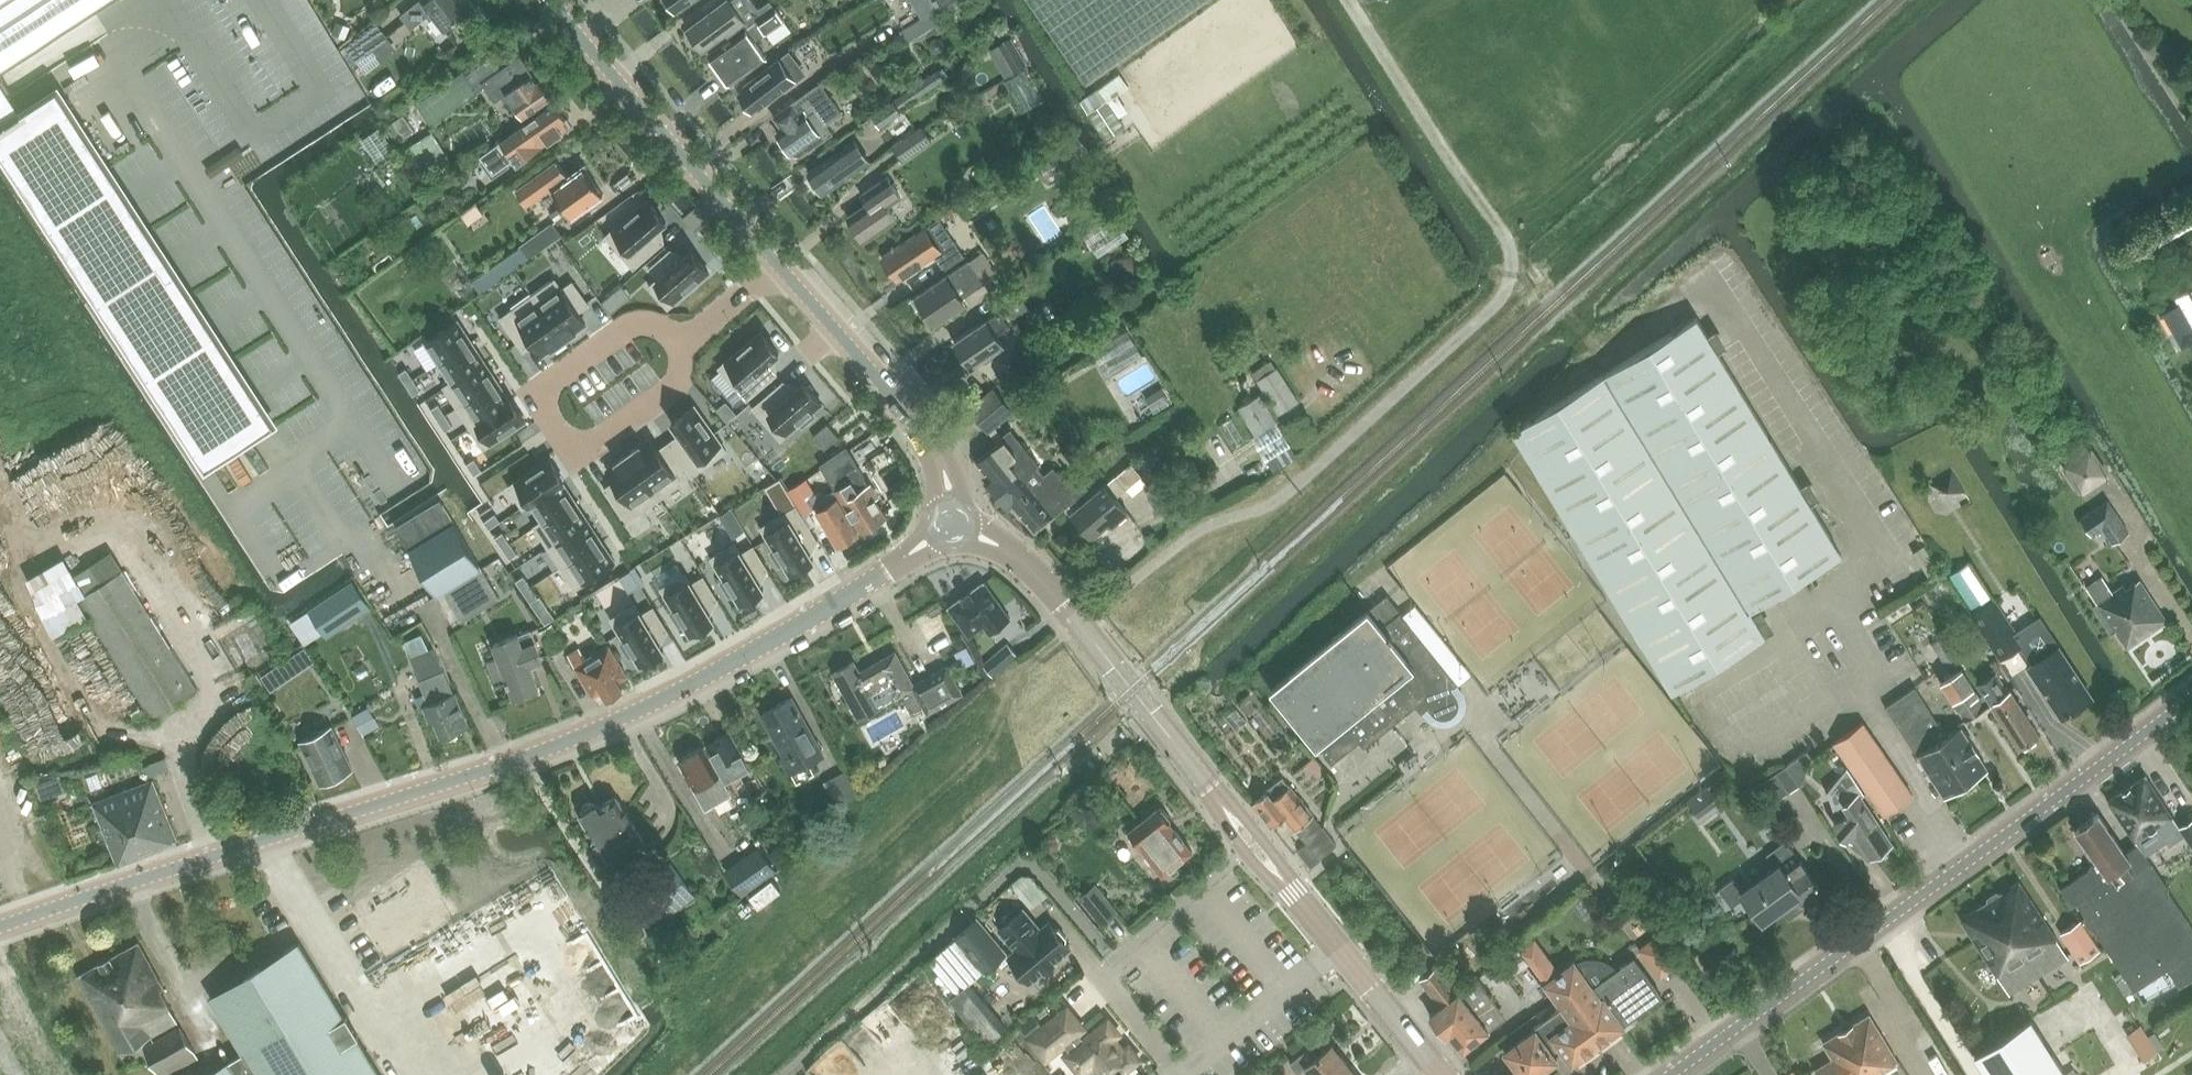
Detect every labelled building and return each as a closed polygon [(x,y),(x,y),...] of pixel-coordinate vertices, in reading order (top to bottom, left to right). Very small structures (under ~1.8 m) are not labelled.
[(94,11),(111,0),(0,0),(0,72),(94,11)] [(445,29),(458,18),(461,22),(477,10),(469,0),(420,0),(401,15),(411,28),(431,12),(445,29)] [(676,11),(691,0),(669,0),(676,11)] [(689,28),(703,47),(727,30),(728,32),(744,21),(748,26),(748,27),(775,7),(770,0),(759,8),(753,0),(728,0),(689,28)] [(938,7),(939,8),(953,0),(934,0),(938,7)] [(1087,85),(1209,0),(1028,0),(1087,85)] [(730,83),(767,58),(756,42),(786,21),(776,7),(775,7),(748,27),(748,26),(746,28),(709,53),(730,83)] [(345,47),(357,63),(388,39),(376,23),(345,47)] [(991,49),(1007,76),(1029,64),(1013,36),(991,49)] [(349,73),(364,93),(403,64),(388,44),(349,73)] [(485,87),(494,100),(501,95),(508,104),(512,102),(522,116),(550,97),(538,80),(536,82),(530,75),(533,73),(520,55),(504,66),(502,67),(482,82),(485,87)] [(431,125),(485,87),(482,82),(502,67),(494,56),(466,75),(464,72),(417,104),(431,125)] [(796,81),(780,60),(738,92),(754,112),(796,81)] [(949,75),(943,65),(896,98),(902,107),(949,75)] [(1006,80),(1024,110),(1043,99),(1025,69),(1006,80)] [(1081,99),(1108,138),(1127,126),(1109,99),(1130,85),(1121,72),(1081,99)] [(59,240),(130,350),(206,467),(274,423),(142,221),(57,90),(21,113),(11,97),(0,79),(0,149),(59,240)] [(842,112),(821,83),(774,117),(783,129),(777,133),(792,154),(798,156),(833,132),(826,123),(842,112)] [(902,112),(894,101),(873,115),(881,127),(902,112)] [(555,103),(480,156),(482,159),(493,174),(508,163),(514,159),(517,163),(550,140),(568,127),(564,121),(566,119),(555,103)] [(922,127),(893,147),(903,160),(931,140),(922,127)] [(1045,146),(1049,153),(1036,161),(1050,182),(1080,163),(1071,149),(1081,143),(1072,129),(1045,146)] [(369,130),(357,140),(373,160),(385,151),(369,130)] [(393,154),(409,178),(445,153),(429,130),(393,154)] [(871,160),(856,139),(808,173),(824,194),(871,160)] [(556,162),(517,190),(528,206),(551,189),(562,204),(557,208),(566,220),(602,194),(584,168),(568,179),(556,162)] [(863,193),(869,203),(848,217),(864,241),(900,216),(888,199),(900,191),(889,175),(863,193)] [(455,210),(461,221),(484,209),(477,198),(455,210)] [(647,200),(606,236),(633,267),(664,241),(655,231),(666,221),(647,200)] [(956,262),(965,256),(940,218),(883,256),(898,280),(935,255),(944,269),(956,262)] [(1096,251),(1124,232),(1115,220),(1088,239),(1096,251)] [(562,235),(554,223),(529,242),(537,253),(562,235)] [(658,278),(649,286),(668,307),(709,272),(691,250),(679,260),(670,249),(650,268),(658,278)] [(984,281),(970,260),(916,295),(934,323),(965,303),(961,296),(984,281)] [(554,279),(533,295),(565,339),(586,324),(577,312),(588,304),(572,281),(561,289),(554,279)] [(2164,314),(2182,346),(2191,340),(2191,295),(2188,289),(2174,297),(2179,305),(2164,314)] [(533,295),(500,318),(524,350),(535,342),(543,354),(565,339),(533,295)] [(608,296),(602,302),(611,313),(618,307),(608,296)] [(1009,325),(1000,312),(955,342),(971,366),(1004,344),(997,333),(1009,325)] [(1673,695),(1766,638),(1751,613),(1843,556),(1697,318),(1512,432),(1673,695)] [(458,320),(425,342),(439,363),(472,341),(458,320)] [(760,331),(719,367),(746,399),(777,373),(768,363),(779,353),(760,331)] [(472,341),(439,363),(451,381),(452,382),(484,361),(472,341)] [(1036,357),(1029,346),(1015,356),(1022,366),(1036,357)] [(451,381),(444,386),(457,407),(497,381),(484,361),(452,382),(451,381)] [(378,533),(442,494),(373,381),(363,380),(364,371),(358,362),(356,387),(345,394),(339,394),(332,382),(325,382),(327,384),(326,400),(332,410),(329,447),(363,503),(363,507),(378,533)] [(1270,366),(1251,377),(1273,413),(1292,401),(1270,366)] [(407,368),(399,373),(406,383),(414,379),(407,368)] [(414,379),(406,383),(413,394),(421,389),(414,379)] [(497,381),(457,407),(470,427),(510,401),(510,400),(497,381)] [(783,381),(753,407),(781,439),(800,423),(803,426),(816,415),(813,411),(822,403),(803,382),(792,391),(783,381)] [(999,442),(976,460),(989,476),(987,478),(1010,506),(1013,504),(1035,531),(1089,486),(1086,482),(1074,475),(1072,472),(1064,479),(1054,466),(1045,474),(1038,465),(1040,463),(1011,427),(1003,434),(996,425),(1012,412),(992,388),(969,407),(988,432),(990,431),(999,442)] [(1258,391),(1232,404),(1247,433),(1243,434),(1257,462),(1287,447),(1258,391)] [(510,401),(470,427),(484,448),(525,421),(511,399),(510,400),(510,401)] [(439,404),(431,409),(438,419),(446,415),(439,404)] [(680,434),(669,442),(685,465),(692,475),(727,450),(695,405),(671,422),(680,434)] [(446,415),(438,419),(445,430),(453,425),(446,415)] [(813,435),(824,448),(838,436),(827,423),(813,435)] [(850,441),(856,459),(872,453),(866,435),(850,441)] [(649,438),(628,453),(659,498),(681,482),(674,472),(685,465),(669,442),(658,450),(649,438)] [(825,462),(822,465),(861,530),(885,516),(875,498),(878,496),(870,483),(864,487),(858,477),(863,475),(848,449),(825,462)] [(615,480),(604,488),(627,521),(659,498),(628,453),(607,469),(615,480)] [(474,459),(467,463),(474,475),(481,470),(474,459)] [(550,459),(508,486),(522,508),(530,503),(529,502),(562,480),(563,481),(564,481),(550,459)] [(1073,512),(1093,535),(1110,521),(1113,524),(1128,511),(1116,497),(1143,475),(1132,462),(1106,485),(1105,484),(1073,512)] [(791,488),(790,489),(804,513),(821,502),(807,478),(791,488)] [(562,480),(529,502),(530,503),(542,521),(542,522),(575,500),(563,481),(562,480)] [(828,504),(817,510),(837,543),(857,531),(833,491),(823,497),(828,504)] [(542,521),(534,525),(548,546),(588,520),(575,500),(542,522),(542,521)] [(396,529),(436,597),(444,592),(482,569),(442,501),(396,529)] [(2129,533),(2107,501),(2080,520),(2091,537),(2101,530),(2111,545),(2129,533)] [(797,505),(761,527),(774,548),(770,551),(779,566),(783,563),(789,574),(814,559),(806,546),(818,539),(797,505)] [(731,508),(720,515),(724,523),(736,516),(731,508)] [(495,513),(484,521),(489,528),(500,521),(495,513)] [(588,520),(548,546),(561,566),(601,540),(588,520)] [(502,532),(495,537),(503,548),(510,543),(502,532)] [(601,540),(561,566),(574,587),(615,561),(601,540)] [(735,542),(711,557),(724,579),(720,581),(729,596),(733,594),(739,604),(764,589),(756,576),(768,569),(753,546),(742,553),(735,542)] [(1908,550),(1922,574),(1936,566),(1922,542),(1908,550)] [(510,543),(503,548),(510,558),(517,553),(510,543)] [(310,550),(298,556),(312,588),(324,582),(310,550)] [(482,569),(444,592),(461,620),(499,598),(482,569)] [(123,571),(78,599),(101,636),(153,719),(198,691),(123,571)] [(685,573),(661,588),(674,609),(670,611),(679,626),(683,624),(689,634),(714,619),(706,607),(718,600),(703,576),(692,583),(685,573)] [(523,575),(516,580),(523,591),(531,586),(523,575)] [(2088,587),(2099,602),(2093,606),(2111,634),(2115,631),(2126,647),(2166,621),(2140,580),(2127,589),(2124,585),(2115,592),(2104,576),(2088,587)] [(323,633),(368,603),(354,581),(309,611),(323,633)] [(948,606),(968,635),(984,624),(989,632),(1010,618),(984,581),(948,606)] [(531,586),(523,591),(530,602),(538,597),(531,586)] [(1455,690),(1453,687),(1459,683),(1400,611),(1386,594),(1368,609),(1270,690),(1306,734),(1312,742),(1331,764),(1359,741),(1365,748),(1389,728),(1393,725),(1416,706),(1421,713),(1428,708),(1429,711),(1431,713),(1434,715),(1437,716),(1440,717),(1443,717),(1446,717),(1449,716),(1452,714),(1454,712),(1456,710),(1458,707),(1459,704),(1459,701),(1459,698),(1458,695),(1457,692),(1455,690)] [(2034,663),(2028,667),(2061,717),(2092,697),(2040,618),(2016,634),(1994,600),(1971,615),(2000,659),(2022,645),(2034,663)] [(635,603),(611,618),(624,640),(620,642),(629,657),(633,655),(639,665),(664,650),(656,637),(668,630),(653,607),(641,614),(635,603)] [(549,610),(541,616),(546,623),(554,618),(549,610)] [(1429,620),(1417,631),(1458,680),(1471,670),(1429,620)] [(530,633),(494,647),(513,698),(514,697),(516,701),(535,694),(533,690),(538,687),(529,665),(541,660),(530,633)] [(1959,660),(1943,637),(1931,645),(1947,668),(1959,660)] [(1017,655),(1007,643),(983,664),(993,676),(1017,655)] [(627,674),(608,645),(587,658),(580,647),(569,654),(576,665),(575,666),(593,695),(602,690),(607,697),(622,687),(618,680),(627,674)] [(293,653),(302,667),(313,660),(304,646),(293,653)] [(928,713),(947,702),(962,694),(947,667),(914,686),(895,652),(859,672),(853,662),(833,673),(859,719),(880,707),(880,706),(899,695),(899,696),(904,693),(914,711),(923,706),(928,713)] [(281,682),(272,668),(261,675),(270,689),(281,682)] [(1940,682),(1964,720),(1990,703),(1984,694),(1981,697),(1962,668),(1941,682),(1940,682)] [(467,725),(444,670),(421,680),(419,680),(425,694),(416,697),(421,707),(424,705),(430,721),(435,719),(442,736),(445,734),(449,736),(458,732),(459,729),(467,725)] [(1984,694),(1990,703),(2018,748),(2038,735),(2009,689),(2008,690),(1996,672),(1977,684),(1984,694)] [(1914,687),(1887,705),(1935,779),(1929,783),(1936,794),(1941,791),(1943,795),(1964,782),(1968,785),(1977,779),(1976,774),(1988,766),(1962,726),(1947,736),(1914,687)] [(783,760),(790,772),(823,754),(792,697),(762,713),(786,758),(783,760)] [(1834,743),(1883,816),(1913,796),(1864,724),(1834,743)] [(353,769),(332,725),(319,731),(300,740),(321,784),(353,769)] [(741,774),(751,769),(730,733),(708,745),(741,804),(754,797),(741,774)] [(679,760),(695,788),(706,808),(731,793),(720,774),(719,774),(703,746),(679,760)] [(1764,781),(1776,799),(1799,783),(1786,765),(1764,781)] [(825,780),(838,804),(857,794),(844,770),(825,780)] [(1864,792),(1850,772),(1831,792),(1837,809),(1833,811),(1837,822),(1833,823),(1836,831),(1839,835),(1845,841),(1847,838),(1857,847),(1854,850),(1865,860),(1872,855),(1878,856),(1885,851),(1887,846),(1892,842),(1865,802),(1861,805),(1856,797),(1864,792)] [(2145,775),(2108,800),(2138,844),(2137,844),(2145,856),(2166,842),(2169,845),(2185,834),(2180,827),(2145,775)] [(1252,803),(1271,827),(1285,815),(1307,843),(1297,851),(1311,867),(1320,859),(1320,858),(1324,854),(1336,844),(1282,777),(1265,791),(1265,792),(1252,803)] [(153,779),(94,802),(118,863),(161,846),(160,844),(176,838),(153,779)] [(598,806),(597,803),(595,804),(594,803),(592,803),(590,802),(589,803),(587,803),(585,804),(584,805),(583,806),(582,808),(581,809),(581,811),(581,813),(580,814),(581,815),(579,816),(585,825),(586,824),(596,840),(593,842),(598,851),(602,849),(610,863),(634,848),(637,847),(630,835),(637,831),(616,795),(598,806)] [(1193,849),(1170,821),(1171,818),(1163,809),(1160,809),(1158,807),(1127,831),(1162,874),(1193,849)] [(2061,888),(2072,905),(2077,902),(2130,983),(2165,960),(2180,984),(2191,977),(2191,925),(2168,890),(2145,856),(2137,844),(2125,853),(2098,812),(2075,829),(2087,847),(2084,849),(2092,861),(2089,869),(2061,888)] [(2180,827),(2185,834),(2191,845),(2191,818),(2180,827)] [(1743,892),(1733,878),(1718,889),(1731,906),(1743,897),(1762,923),(1780,911),(1784,916),(1793,909),(1797,915),(1824,895),(1785,842),(1769,854),(1778,866),(1743,892)] [(743,891),(776,868),(775,867),(761,846),(728,869),(743,891)] [(694,895),(670,863),(647,880),(671,912),(694,895)] [(750,895),(758,907),(780,890),(772,879),(750,895)] [(1987,902),(1961,919),(2009,993),(2054,965),(2069,956),(2058,939),(2019,881),(2000,894),(1996,893),(1988,898),(1987,902)] [(1102,924),(1114,914),(1118,911),(1095,883),(1079,895),(1102,924)] [(1017,949),(1008,957),(1029,981),(1070,947),(1066,943),(1067,937),(1060,928),(1053,927),(1049,922),(1041,929),(1024,910),(1000,930),(1017,949)] [(1006,954),(976,918),(955,936),(985,972),(1006,954)] [(2090,936),(2081,920),(2061,934),(2080,962),(2099,949),(2090,936)] [(178,1020),(160,990),(164,988),(139,942),(78,976),(121,1052),(178,1020)] [(210,996),(244,1051),(205,1074),(380,1074),(333,998),(334,998),(333,997),(299,942),(210,996)] [(1529,943),(1521,949),(1546,983),(1563,1006),(1557,1011),(1541,1022),(1535,1027),(1536,1028),(1557,1058),(1556,1059),(1563,1069),(1623,1025),(1622,1024),(1662,995),(1634,958),(1616,971),(1612,967),(1608,964),(1603,962),(1598,960),(1592,960),(1587,960),(1582,962),(1577,964),(1575,961),(1554,977),(1529,943)] [(1529,963),(1519,950),(1497,965),(1507,979),(1529,963)] [(431,952),(410,963),(422,985),(442,974),(431,952)] [(1476,1041),(1502,1020),(1490,1005),(1494,1002),(1476,979),(1459,993),(1438,966),(1420,981),(1440,1007),(1429,1016),(1447,1038),(1450,1035),(1463,1051),(1468,1047),(1471,1049),(1476,1045),(1476,1041)] [(446,978),(423,988),(442,1032),(465,1022),(446,978)] [(998,978),(988,985),(1000,1002),(1010,995),(998,978)] [(956,992),(949,997),(988,1043),(1006,1027),(968,982),(956,992)] [(1551,1004),(1536,1015),(1541,1022),(1557,1011),(1551,1004)] [(1065,1054),(1081,1073),(1093,1063),(1103,1074),(1120,1074),(1134,1063),(1133,1062),(1135,1060),(1136,1055),(1131,1049),(1126,1048),(1124,1050),(1113,1037),(1115,1035),(1116,1030),(1110,1024),(1106,1023),(1104,1025),(1103,1024),(1084,1039),(1078,1032),(1084,1028),(1067,1007),(1043,1026),(1027,1039),(1043,1060),(1060,1047),(1065,1043),(1070,1050),(1065,1054)] [(1816,1069),(1819,1074),(1882,1074),(1885,1073),(1883,1069),(1897,1061),(1869,1014),(1824,1042),(1834,1059),(1816,1069)] [(2031,1017),(1973,1055),(1986,1074),(2069,1074),(2031,1017)] [(581,1018),(560,1035),(576,1055),(598,1038),(581,1018)] [(198,1056),(181,1026),(143,1047),(159,1074),(165,1074),(198,1056)] [(1505,1051),(1523,1074),(1534,1074),(1556,1059),(1557,1058),(1536,1028),(1505,1051)] [(1306,1065),(1314,1074),(1342,1074),(1352,1067),(1332,1042),(1317,1054),(1310,1045),(1290,1061),(1298,1071),(1306,1065)] [(1611,1066),(1598,1047),(1578,1062),(1587,1074),(1597,1074),(1611,1066)] [(1342,1074),(1358,1074),(1352,1067),(1342,1074)]
